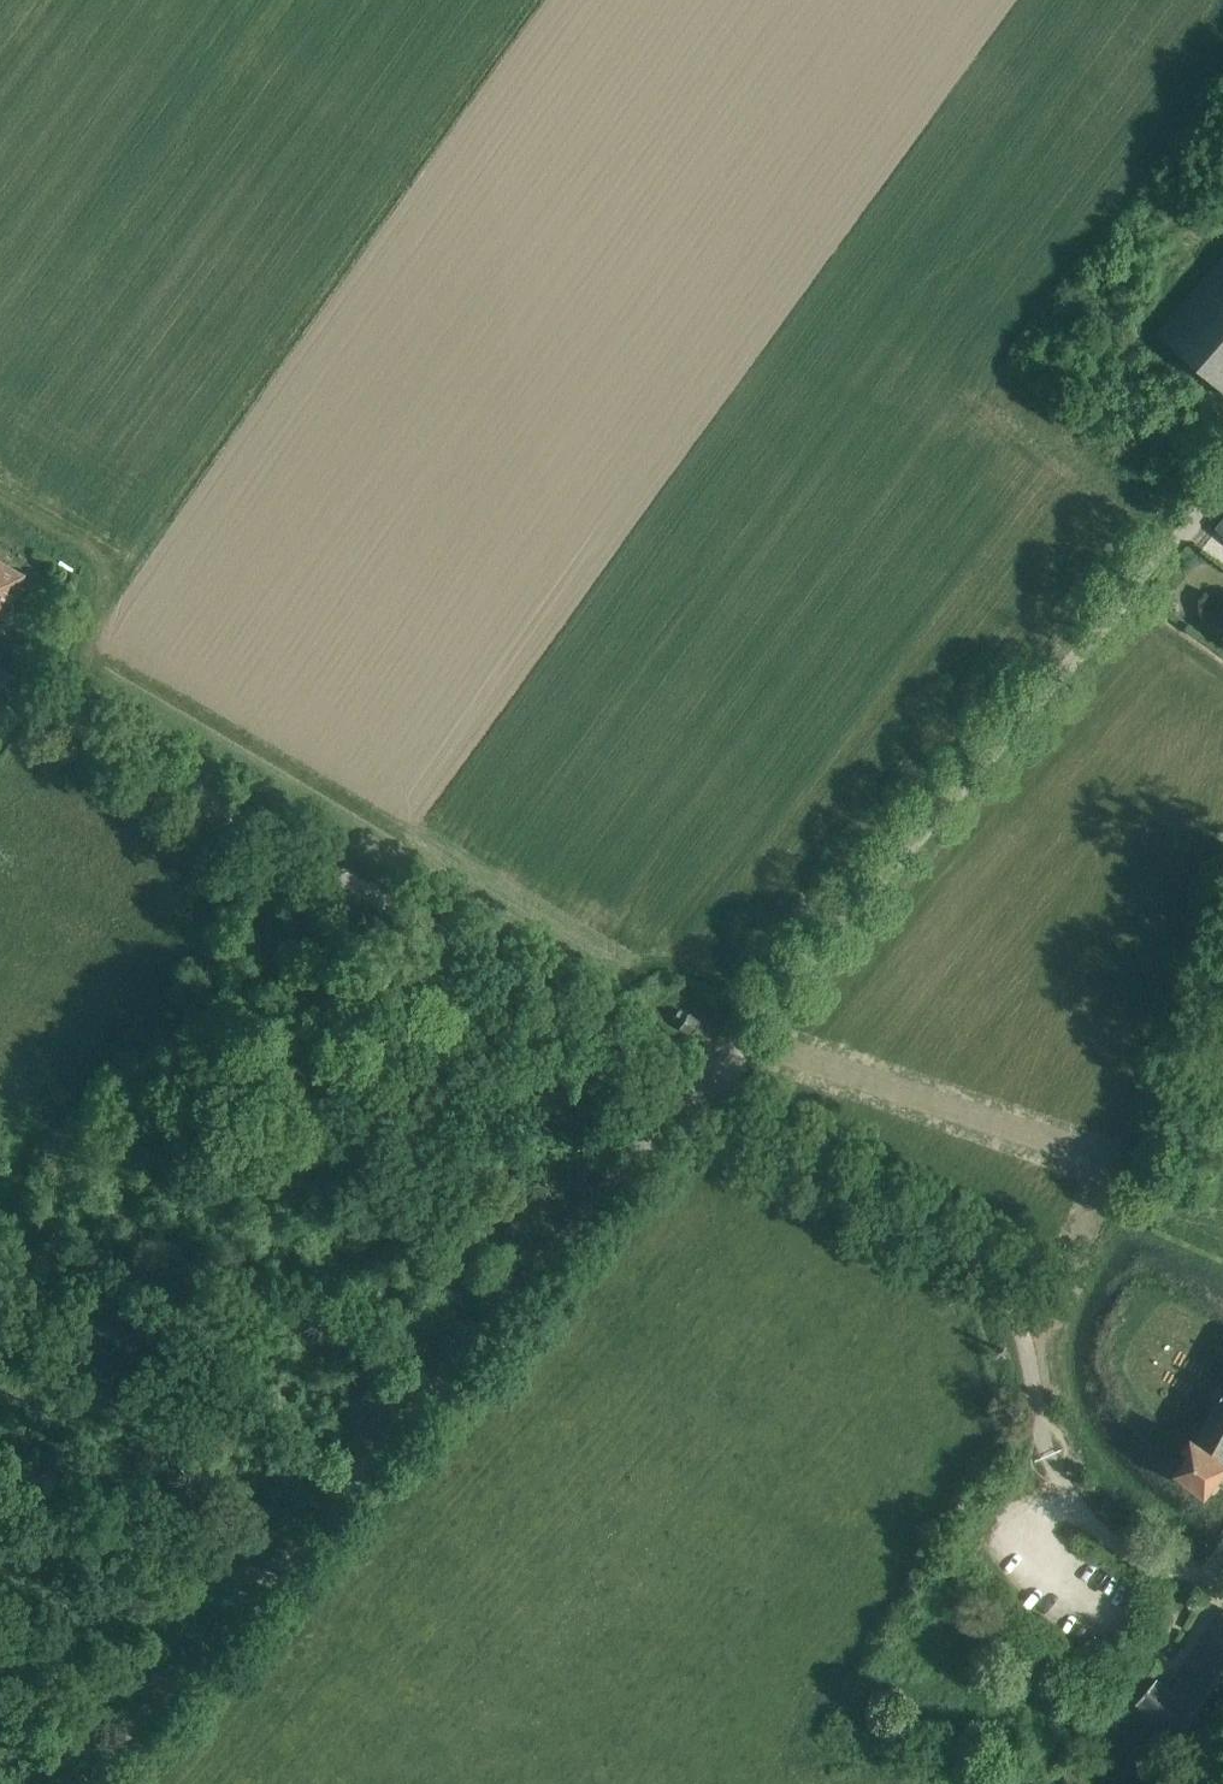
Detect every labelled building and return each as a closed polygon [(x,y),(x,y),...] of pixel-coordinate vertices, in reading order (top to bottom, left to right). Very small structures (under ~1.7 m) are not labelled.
[(1164,335),(1159,331),(1159,332),(1222,388),(1222,267),(1164,335)] [(22,575),(0,562),(0,614),(22,575)] [(678,1009),(672,1018),(681,1023),(679,1027),(691,1034),(700,1020),(687,1013),(687,1014),(678,1009)] [(1184,1448),(1192,1453),(1177,1472),(1207,1495),(1212,1488),(1215,1491),(1220,1485),(1222,1483),(1218,1480),(1222,1473),(1222,1395),(1197,1441),(1192,1437),(1184,1448)] [(1154,1675),(1135,1702),(1206,1752),(1222,1725),(1222,1613),(1170,1687),(1154,1675)]
